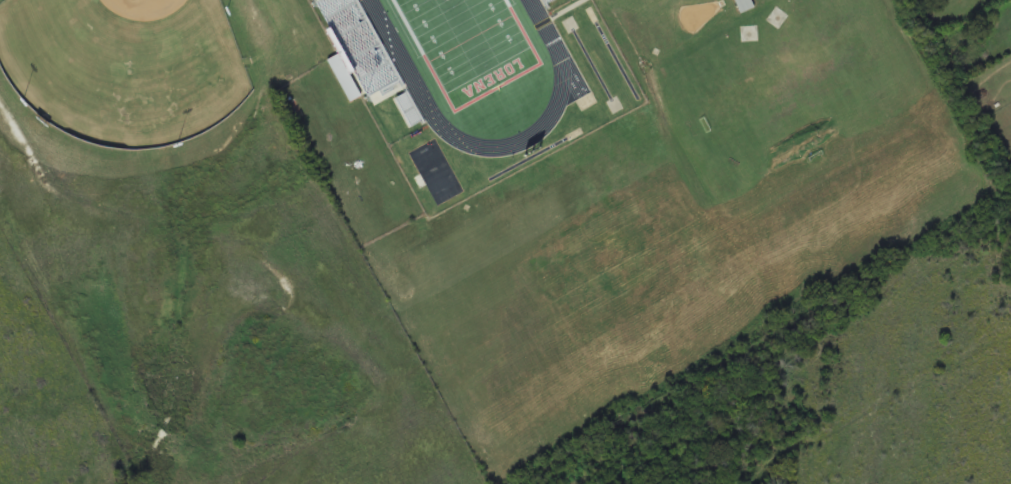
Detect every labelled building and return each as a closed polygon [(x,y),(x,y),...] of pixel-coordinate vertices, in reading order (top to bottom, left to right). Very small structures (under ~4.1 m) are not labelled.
[(365,97),(397,79),(354,0),(317,0),(313,2),(365,97)] [(751,0),(735,0),(741,12),(754,6),(751,0)] [(348,102),(360,96),(338,52),(326,58),(348,102)] [(394,97),(410,126),(419,120),(404,92),(394,97)]
